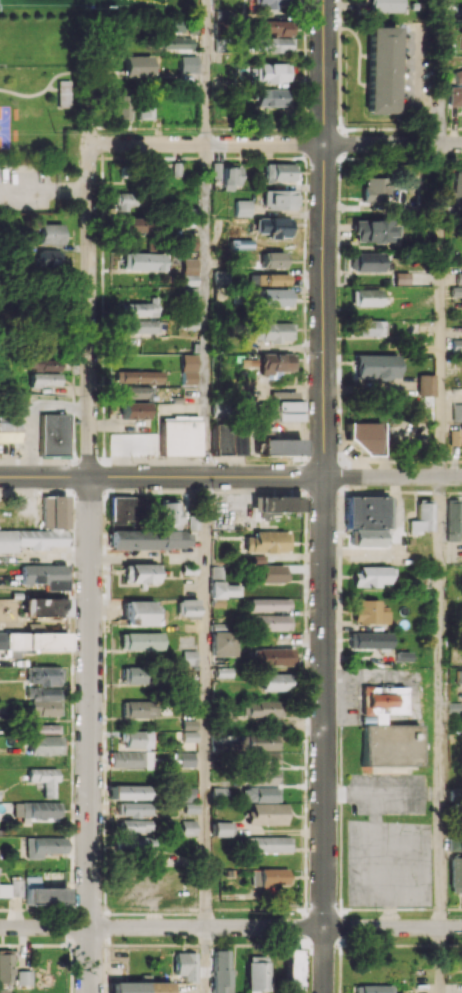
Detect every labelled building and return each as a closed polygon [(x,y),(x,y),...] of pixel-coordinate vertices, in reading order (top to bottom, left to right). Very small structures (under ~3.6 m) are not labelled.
[(256,5),(264,5),(264,9),(283,9),(283,0),(255,0),(256,5)] [(401,0),(371,0),(370,12),(401,12),(401,0)] [(271,36),(291,36),(291,21),(254,20),(254,32),(271,32),(271,36)] [(367,113),(397,113),(396,27),(367,27),(367,113)] [(257,52),(292,53),(292,38),(257,37),(257,52)] [(155,56),(124,56),(125,77),(155,76),(155,56)] [(197,73),(197,56),(180,56),(180,73),(197,73)] [(288,64),(254,64),(254,83),(289,83),(288,64)] [(452,72),(456,84),(461,82),(461,69),(452,72)] [(56,82),(57,109),(71,109),(71,81),(56,82)] [(448,87),(448,107),(461,106),(461,86),(448,87)] [(255,106),(286,106),(286,90),(255,89),(255,106)] [(129,95),(113,95),(112,120),(129,120),(129,95)] [(152,100),(138,100),(137,119),(152,119),(152,100)] [(182,162),(174,162),(173,175),(181,176),(182,162)] [(294,163),(264,163),(264,181),(294,181),(294,163)] [(241,185),(241,167),(222,167),(223,190),(233,190),(233,185),(241,185)] [(388,177),(363,178),(363,202),(389,201),(388,177)] [(295,190),(262,190),(262,209),(295,209),(295,190)] [(116,211),(130,211),(130,206),(141,206),(141,193),(116,193),(116,211)] [(250,217),(249,200),(233,200),(234,217),(250,217)] [(265,239),(290,238),(289,216),(256,217),(256,232),(265,232),(265,239)] [(120,232),(143,232),(144,218),(120,217),(120,232)] [(354,242),(394,243),(395,221),(354,220),(354,242)] [(62,244),(63,224),(39,224),(39,244),(62,244)] [(197,250),(196,236),(180,236),(180,250),(197,250)] [(58,259),(59,251),(39,250),(39,259),(58,259)] [(262,268),(285,267),(285,252),(261,252),(262,268)] [(385,253),(355,252),(355,272),(384,273),(385,253)] [(165,271),(165,253),(123,253),(123,271),(165,271)] [(181,285),(198,285),(197,258),(181,258),(181,285)] [(288,284),(288,273),(250,274),(250,285),(288,284)] [(408,273),(394,273),(394,285),(408,285),(408,273)] [(288,289),(254,288),(253,306),(288,306),(288,289)] [(380,306),(380,288),(355,289),(355,307),(380,306)] [(150,303),(125,302),(125,315),(157,316),(158,297),(150,297),(150,303)] [(159,333),(160,320),(126,320),(126,333),(159,333)] [(383,320),(355,320),(354,335),(383,336),(383,320)] [(249,341),(291,341),(291,322),(249,323),(249,341)] [(450,340),(451,352),(461,352),(461,339),(450,340)] [(258,372),(292,373),(293,354),(258,353),(258,372)] [(197,354),(181,354),(181,384),(196,384),(197,354)] [(354,377),(396,378),(396,355),(355,354),(354,377)] [(61,370),(61,359),(29,359),(28,370),(61,370)] [(163,371),(116,371),(116,383),(163,383),(163,371)] [(32,385),(61,386),(61,373),(33,373),(32,385)] [(431,374),(415,375),(416,396),(432,396),(431,374)] [(121,398),(151,399),(151,387),(121,386),(121,398)] [(270,392),(270,402),(258,403),(259,421),(298,421),(298,391),(270,392)] [(120,419),(146,419),(147,403),(120,402),(120,419)] [(452,404),(452,421),(461,421),(461,404),(452,404)] [(38,455),(66,456),(66,414),(39,414),(38,455)] [(159,455),(199,456),(199,417),(160,417),(159,455)] [(0,422),(0,442),(19,442),(19,422),(0,422)] [(378,423),(345,423),(346,441),(358,441),(358,456),(379,455),(378,423)] [(212,425),(213,455),(244,454),(243,425),(212,425)] [(301,454),(301,439),(259,440),(259,455),(301,454)] [(15,552),(15,546),(28,546),(28,548),(67,548),(66,496),(42,496),(43,530),(0,530),(0,552),(15,552)] [(300,512),(300,496),(252,497),(252,511),(260,511),(261,520),(271,519),(270,513),(300,512)] [(353,546),(389,546),(388,496),(345,497),(345,529),(353,528),(353,546)] [(137,523),(137,497),(109,497),(110,524),(137,523)] [(408,520),(409,533),(432,532),(431,499),(416,500),(416,520),(408,520)] [(447,541),(460,541),(459,499),(447,499),(447,541)] [(177,510),(177,503),(160,502),(160,523),(169,523),(169,529),(180,529),(180,511),(177,510)] [(190,549),(189,530),(109,531),(109,549),(190,549)] [(289,531),(254,531),(254,537),(244,537),(245,553),(289,552),(289,531)] [(65,589),(64,564),(21,565),(21,584),(44,584),(45,590),(65,589)] [(156,564),(123,565),(124,582),(157,582),(156,564)] [(285,565),(257,565),(257,583),(286,582),(285,565)] [(240,585),(224,584),(224,566),(212,566),(211,607),(224,607),(224,596),(240,596),(240,585)] [(353,587),(378,587),(378,584),(391,584),(391,567),(353,566),(353,587)] [(22,599),(23,616),(66,615),(66,598),(22,599)] [(250,610),(290,611),(290,598),(250,598),(250,610)] [(199,616),(198,599),(176,600),(177,616),(199,616)] [(124,625),(163,626),(163,609),(154,609),(154,601),(125,600),(124,625)] [(388,623),(388,611),(378,611),(377,600),(354,600),(354,623),(388,623)] [(257,615),(258,631),(290,630),(290,615),(257,615)] [(211,656),(235,656),(235,631),(212,631),(211,656)] [(161,632),(119,633),(119,651),(161,650),(161,632)] [(0,633),(0,650),(8,650),(8,657),(18,657),(18,650),(66,650),(66,634),(0,633)] [(388,648),(389,633),(349,633),(349,648),(388,648)] [(292,649),(257,648),(257,651),(253,651),(253,665),(292,666),(292,649)] [(196,650),(182,650),(182,665),(196,665),(196,650)] [(60,666),(26,667),(26,685),(60,685),(60,666)] [(120,684),(143,684),(143,667),(121,666),(120,684)] [(259,674),(259,691),(287,690),(287,673),(259,674)] [(403,686),(361,687),(361,715),(372,715),(372,724),(382,724),(382,713),(403,713),(403,686)] [(28,716),(57,716),(57,688),(24,687),(24,698),(29,698),(28,716)] [(156,718),(156,701),(120,701),(120,718),(156,718)] [(264,732),(280,731),(279,701),(239,702),(240,717),(264,716),(264,732)] [(230,709),(218,709),(218,723),(230,723),(230,709)] [(181,729),(196,730),(196,720),(182,719),(181,729)] [(28,733),(58,734),(58,724),(29,724),(28,733)] [(416,725),(361,725),(361,767),(416,766),(416,725)] [(151,732),(124,731),(124,747),(151,748),(151,732)] [(195,732),(182,732),(182,741),(195,741),(195,732)] [(277,750),(277,735),(244,735),(244,750),(277,750)] [(29,736),(28,755),(61,755),(62,736),(29,736)] [(110,768),(153,769),(153,752),(111,751),(110,768)] [(277,766),(277,751),(243,751),(242,766),(277,766)] [(179,767),(194,767),(195,753),(180,753),(179,767)] [(43,798),(55,798),(56,768),(28,768),(27,781),(43,782),(43,798)] [(278,784),(277,770),(242,771),(243,785),(278,784)] [(148,785),(110,786),(110,800),(149,799),(148,785)] [(194,802),(195,788),(177,787),(177,802),(194,802)] [(278,802),(278,788),(242,787),(242,801),(278,802)] [(13,803),(13,818),(61,817),(60,802),(13,803)] [(151,816),(151,803),(120,802),(120,816),(151,816)] [(198,813),(198,803),(185,803),(185,812),(198,813)] [(284,825),(285,803),(247,803),(247,824),(284,825)] [(154,820),(120,819),(120,832),(154,833),(154,820)] [(181,836),(196,836),(196,820),(181,820),(181,836)] [(212,836),(232,837),(232,822),(213,822),(212,836)] [(155,850),(154,836),(125,837),(125,851),(155,850)] [(290,836),(248,837),(248,852),(290,852),(290,836)] [(449,851),(461,850),(461,836),(448,837),(449,851)] [(26,858),(43,858),(43,854),(66,853),(65,837),(26,837),(26,858)] [(450,858),(450,893),(461,893),(461,858),(450,858)] [(286,868),(251,869),(252,890),(279,890),(279,884),(287,884),(286,868)] [(66,887),(41,888),(40,876),(25,877),(26,905),(66,904),(66,887)] [(21,896),(21,880),(11,880),(11,896),(21,896)] [(9,884),(0,884),(0,897),(9,898),(9,884)] [(0,950),(0,983),(10,983),(11,950),(0,950)] [(231,968),(229,968),(229,950),(214,950),(213,992),(230,992),(231,968)] [(285,990),(300,990),(299,950),(284,950),(285,990)] [(196,982),(196,953),(175,952),(174,975),(183,975),(183,982),(196,982)] [(268,991),(269,956),(247,956),(246,991),(268,991)] [(16,985),(31,985),(31,971),(17,971),(16,985)] [(171,982),(110,982),(110,992),(171,992),(171,982)] [(353,985),(353,992),(390,992),(390,985),(353,985)]
